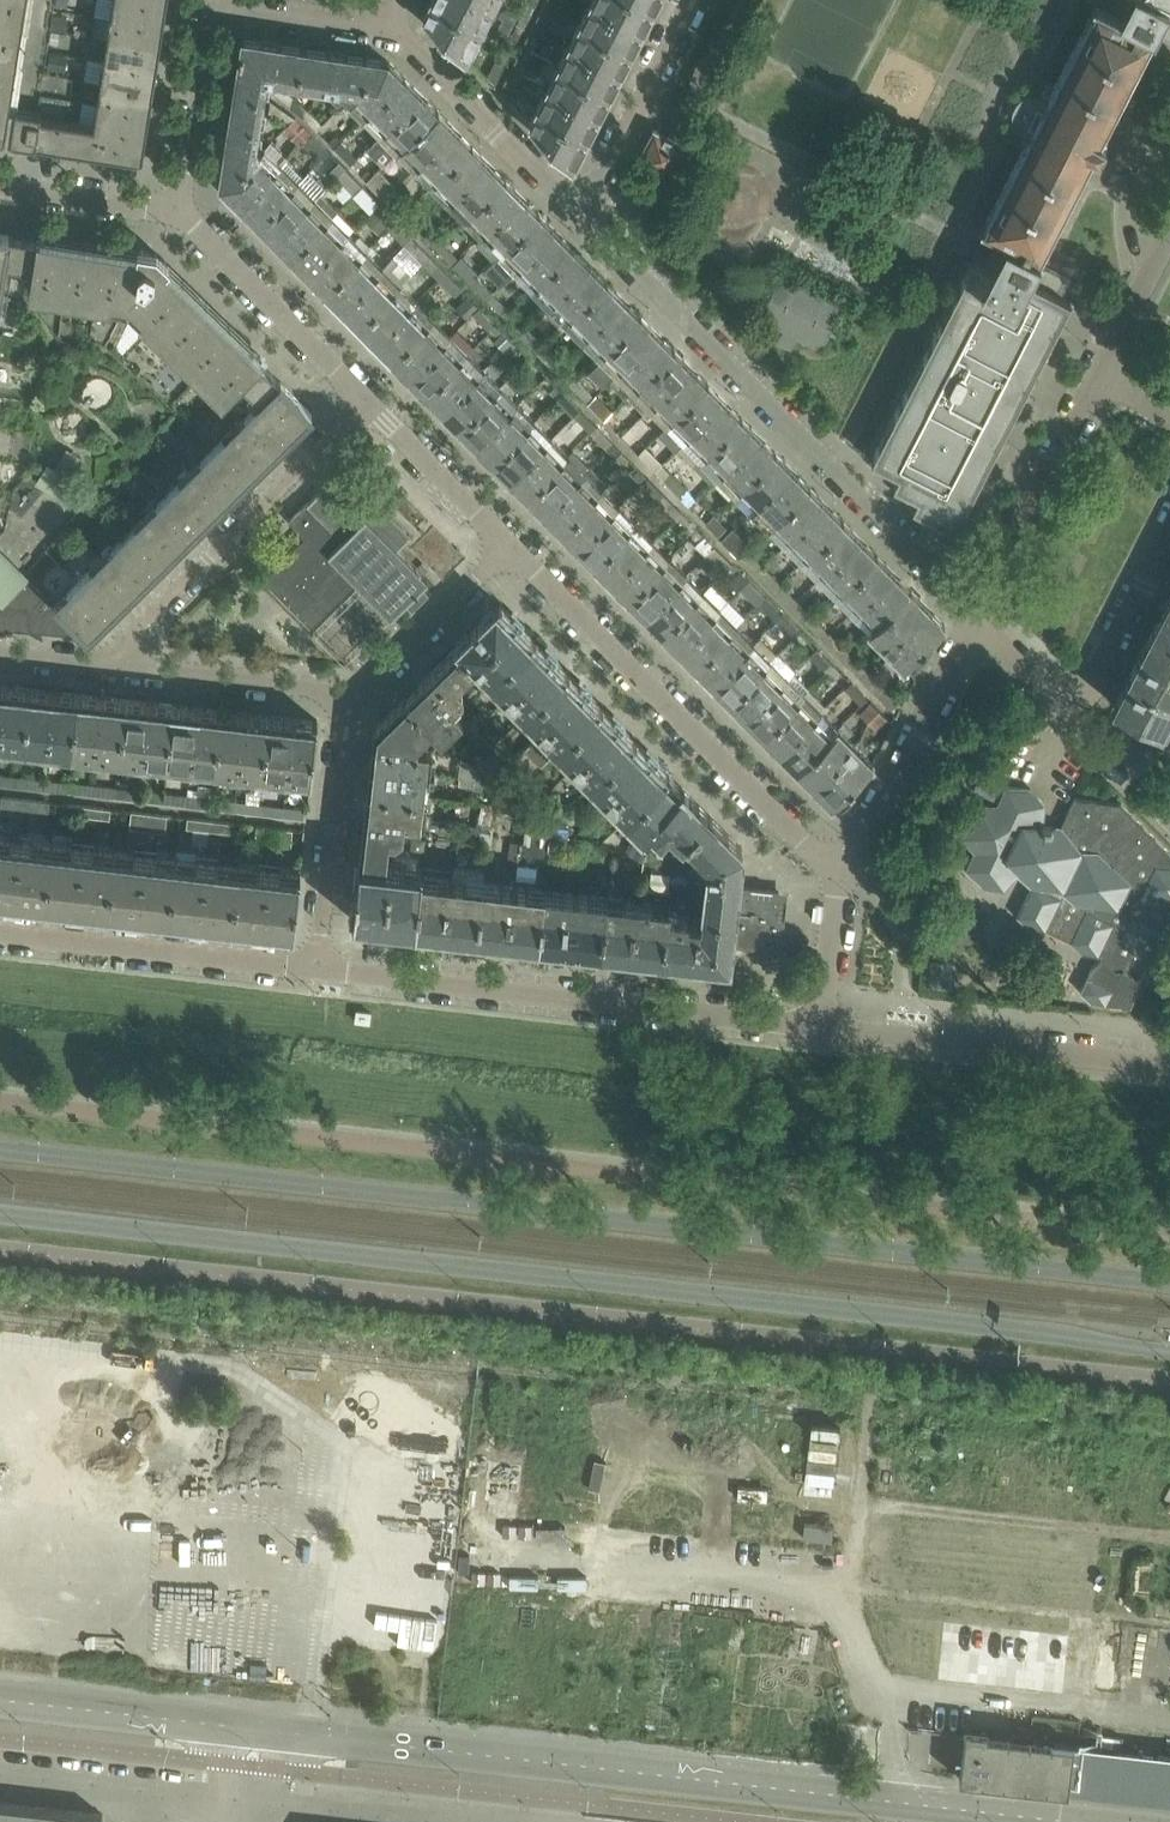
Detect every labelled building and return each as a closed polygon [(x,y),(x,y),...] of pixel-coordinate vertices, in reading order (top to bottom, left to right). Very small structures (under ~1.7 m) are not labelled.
[(168,0),(113,0),(94,123),(41,115),(42,108),(10,103),(26,0),(0,0),(0,135),(5,136),(143,158),(168,0)] [(439,0),(430,0),(423,13),(439,30),(439,33),(446,41),(450,41),(465,57),(483,23),(439,0)] [(483,23),(493,2),(489,0),(439,0),(483,23)] [(539,0),(519,0),(512,13),(521,18),(513,33),(510,31),(505,43),(507,44),(500,60),(497,58),(487,77),(495,85),(539,0)] [(504,83),(514,87),(559,0),(546,0),(504,83)] [(595,0),(591,0),(581,21),(632,48),(643,25),(595,0)] [(646,0),(595,0),(643,25),(654,4),(646,0)] [(1120,17),(1154,35),(1156,32),(1169,39),(1169,0),(1129,0),(1120,17)] [(981,226),(976,236),(1002,249),(1006,242),(1040,259),(1043,260),(1044,258),(1042,257),(1091,160),(1092,158),(1095,152),(1092,150),(1096,141),(1100,142),(1103,136),(1104,134),(1153,38),(1155,39),(1157,36),(1154,35),(1120,17),(1094,4),(1094,5),(1093,7),(1095,8),(1055,86),(1049,98),(1045,95),(1040,93),(1035,93),(1030,93),(1025,95),(1021,97),(1017,101),(1013,109),(1012,114),(1012,119),(1014,124),(1017,128),(1020,132),(1024,135),(1029,137),(1023,149),(984,227),(981,226)] [(69,16),(54,13),(51,28),(67,30),(69,16)] [(632,48),(581,21),(570,42),(621,69),(632,48)] [(50,42),(58,44),(61,31),(52,29),(50,42)] [(243,38),(236,85),(235,90),(264,94),(265,90),(268,74),(272,43),(243,38)] [(621,69),(570,42),(560,62),(611,89),(621,69)] [(304,47),(272,43),(268,74),(300,78),(304,47)] [(336,52),(304,47),(300,78),(331,83),(336,52)] [(68,55),(49,52),(47,65),(66,68),(68,55)] [(384,60),(336,52),(331,83),(332,83),(348,99),(383,65),(384,60)] [(388,60),(384,60),(383,65),(348,99),(365,116),(405,77),(388,60)] [(611,89),(560,62),(549,83),(600,110),(611,89)] [(405,77),(365,116),(381,133),(421,94),(405,77)] [(296,97),(279,86),(275,83),(270,89),(303,115),(323,136),(329,129),(296,97)] [(600,110),(549,83),(538,105),(589,132),(600,110)] [(264,94),(235,90),(229,127),(259,132),(264,94)] [(421,94),(381,133),(399,151),(439,111),(421,94)] [(328,151),(296,117),(271,101),(270,112),(291,122),(290,123),(323,158),(323,157),(340,174),(338,177),(371,211),(377,205),(361,188),(364,185),(329,150),(328,151)] [(589,132),(538,105),(530,121),(546,138),(545,141),(553,148),(556,148),(571,163),(573,163),(589,132)] [(439,111),(399,151),(415,168),(455,128),(439,111)] [(259,132),(229,127),(221,184),(223,186),(265,145),(258,138),(259,132)] [(432,185),(472,145),(455,128),(415,168),(432,185)] [(655,129),(640,159),(657,168),(664,172),(670,175),(685,145),(679,141),(658,131),(655,129)] [(335,146),(365,180),(372,174),(358,159),(358,158),(343,142),(344,141),(342,139),(335,146)] [(265,145),(223,186),(240,203),(284,161),(267,143),(265,145)] [(449,202),(489,162),(472,145),(432,185),(426,191),(443,208),(449,202)] [(284,161),(240,203),(257,221),(301,178),(284,161)] [(466,219),(506,179),(489,162),(449,202),(466,219)] [(379,169),(376,172),(367,181),(385,199),(395,209),(403,202),(392,191),(397,186),(379,169)] [(301,178),(257,221),(274,238),(318,195),(301,178)] [(506,179),(466,219),(482,236),(522,196),(506,179)] [(292,256),(335,213),(339,209),(322,193),(318,196),(318,195),(274,238),(292,256)] [(522,196),(482,236),(500,253),(540,213),(522,196)] [(379,233),(395,218),(381,204),(365,219),(379,233)] [(335,213),(292,256),(309,273),(352,230),(335,213)] [(540,213),(500,253),(516,270),(556,230),(540,213)] [(410,220),(538,350),(544,344),(416,214),(410,220)] [(464,288),(395,219),(388,227),(456,296),(464,288)] [(352,230),(309,273),(326,290),(369,247),(352,230)] [(526,294),(533,287),(573,247),(556,230),(516,270),(510,277),(526,294)] [(5,265),(9,235),(0,234),(0,295),(5,265)] [(282,381),(256,356),(166,270),(167,269),(167,261),(158,251),(143,249),(137,254),(137,255),(9,235),(5,265),(14,274),(34,277),(32,292),(48,294),(49,288),(65,291),(64,297),(79,299),(80,293),(96,296),(95,302),(111,304),(112,298),(129,301),(134,292),(139,295),(134,304),(147,316),(143,320),(154,331),(158,327),(170,338),(166,342),(177,353),(181,349),(193,360),(189,365),(200,376),(204,371),(216,383),(212,387),(223,398),(225,396),(261,401),(282,381)] [(881,442),(872,459),(873,460),(899,473),(894,484),(918,496),(913,506),(955,528),(964,510),(957,507),(963,495),(969,483),(976,487),(993,454),(986,450),(992,439),(998,427),(1005,430),(1021,397),(1015,394),(1021,382),(1027,370),(1033,374),(1050,341),(1043,338),(1049,326),(1055,314),(1062,317),(1071,300),(1057,293),(1066,277),(1038,263),(1040,259),(1006,242),(1002,249),(992,269),(980,263),(980,264),(974,276),(967,273),(950,305),(957,309),(951,321),(945,332),(938,329),(922,362),(928,365),(922,377),(916,389),(910,385),(893,418),(900,422),(894,433),(888,445),(881,442)] [(369,247),(326,290),(343,307),(386,265),(369,247)] [(549,304),(589,264),(573,247),(533,287),(549,304)] [(561,327),(567,321),(607,281),(589,264),(549,304),(550,304),(545,310),(561,327)] [(386,265),(343,307),(359,324),(402,282),(386,265)] [(781,275),(760,316),(784,328),(778,341),(791,348),(797,335),(821,347),(842,306),(781,275)] [(584,338),(624,298),(607,281),(567,321),(584,338)] [(402,282),(359,324),(376,341),(419,299),(402,282)] [(467,318),(479,306),(468,295),(456,307),(467,318)] [(624,298),(584,338),(601,355),(641,316),(624,298)] [(419,299),(376,341),(393,358),(436,316),(419,299)] [(496,323),(480,307),(474,313),(490,329),(496,323)] [(436,316),(393,358),(410,375),(453,333),(436,316)] [(641,316),(601,355),(617,372),(657,332),(641,316)] [(504,330),(498,336),(494,339),(505,350),(514,340),(504,330)] [(657,332),(617,372),(634,389),(674,349),(657,332)] [(453,333),(410,375),(426,392),(469,350),(453,333)] [(674,349),(634,389),(651,406),(691,366),(674,349)] [(469,350),(426,392),(443,409),(486,367),(469,350)] [(524,351),(518,357),(617,457),(616,458),(641,484),(641,483),(698,541),(695,544),(723,572),(732,563),(632,462),(633,461),(524,351)] [(556,368),(622,436),(628,430),(562,363),(556,368)] [(460,426),(503,384),(506,381),(490,364),(486,367),(443,409),(460,426)] [(691,366),(651,406),(668,424),(708,384),(691,366)] [(282,381),(261,401),(237,424),(268,456),(312,413),(282,381)] [(477,443),(520,401),(503,384),(460,426),(477,443)] [(708,384),(668,424),(685,441),(725,401),(708,384)] [(520,401),(477,443),(494,460),(536,418),(520,401)] [(725,401),(685,441),(701,457),(742,418),(725,401)] [(536,418),(494,460),(511,477),(553,435),(536,418)] [(742,418),(701,457),(719,475),(759,435),(742,418)] [(237,424),(192,469),(224,500),(268,456),(237,424)] [(553,435),(511,477),(527,494),(570,452),(553,435)] [(759,435),(719,475),(735,491),(775,452),(759,435)] [(646,446),(645,446),(639,453),(656,470),(663,463),(646,446)] [(544,511),(590,465),(574,449),(570,452),(527,494),(544,511)] [(775,452),(735,491),(752,509),(792,469),(775,452)] [(49,462),(47,466),(38,480),(66,497),(77,480),(70,475),(56,466),(49,462)] [(656,470),(656,471),(666,481),(673,474),(663,464),(656,470)] [(561,528),(603,486),(607,482),(590,465),(544,511),(561,528)] [(412,536),(391,515),(344,467),(290,521),(306,537),(265,577),(314,627),(359,583),(392,616),(408,600),(412,604),(428,589),(423,585),(428,579),(398,549),(412,536)] [(192,469),(148,512),(179,544),(224,500),(192,469)] [(792,469),(752,509),(769,526),(809,486),(792,469)] [(603,486),(561,528),(578,545),(620,503),(603,486)] [(809,486),(769,526),(786,543),(826,503),(809,486)] [(697,496),(688,504),(705,521),(712,514),(713,513),(697,497),(697,496)] [(620,503),(578,545),(595,562),(637,521),(620,503)] [(826,503),(786,543),(803,560),(843,520),(826,503)] [(148,512),(103,558),(134,589),(179,544),(148,512)] [(712,514),(705,521),(706,522),(720,537),(727,529),(715,517),(712,514)] [(843,520),(803,560),(819,577),(859,537),(843,520)] [(637,521),(595,562),(611,579),(654,538),(637,521)] [(428,531),(423,527),(419,531),(424,535),(428,531)] [(734,527),(722,539),(740,557),(741,556),(748,549),(752,545),(750,543),(734,527)] [(859,537),(819,577),(836,594),(876,554),(859,537)] [(654,538),(611,579),(629,596),(671,555),(654,538)] [(29,578),(23,572),(2,551),(0,549),(0,625),(33,628),(43,631),(75,634),(76,629),(50,603),(50,599),(29,578)] [(902,704),(748,549),(741,556),(897,713),(902,704)] [(876,554),(836,594),(853,611),(894,571),(876,554)] [(671,555),(629,596),(645,613),(687,572),(671,555)] [(58,602),(79,623),(89,633),(134,589),(103,558),(58,602)] [(782,613),(749,580),(750,579),(740,570),(733,564),(727,570),(733,576),(729,580),(739,590),(740,589),(751,599),(753,597),(775,619),(782,613)] [(894,571),(853,611),(870,628),(910,588),(894,571)] [(687,572),(645,613),(662,630),(704,589),(687,572)] [(910,588),(870,628),(887,645),(927,605),(910,588)] [(704,589),(662,630),(679,647),(721,606),(704,589)] [(500,603),(458,644),(475,662),(518,620),(500,603)] [(927,605),(887,645),(905,664),(906,662),(914,670),(927,656),(920,649),(945,623),(927,605)] [(721,606),(679,647),(696,665),(738,624),(721,606)] [(1153,629),(1169,638),(1169,608),(1165,606),(1153,629)] [(801,632),(783,613),(776,620),(794,639),(801,632)] [(518,620),(475,662),(492,679),(535,637),(518,620)] [(738,624),(696,665),(713,682),(754,640),(738,624)] [(1141,653),(1169,667),(1169,638),(1153,629),(1141,653)] [(816,648),(802,633),(795,640),(810,654),(816,648)] [(729,698),(771,657),(777,652),(760,635),(754,640),(713,682),(729,698)] [(535,637),(492,679),(508,696),(551,654),(535,637)] [(458,644),(424,677),(452,705),(463,694),(463,687),(457,681),(475,662),(458,644)] [(842,672),(818,647),(810,655),(827,672),(828,671),(835,678),(834,679),(843,688),(850,682),(841,673),(842,672)] [(1130,676),(1169,697),(1169,667),(1141,653),(1130,676)] [(551,654),(508,696),(526,713),(569,672),(551,654)] [(771,657),(729,698),(746,716),(788,675),(771,657)] [(569,672),(526,713),(542,730),(585,689),(569,672)] [(788,675),(746,716),(763,733),(805,692),(788,675)] [(1115,705),(1147,721),(1142,732),(1161,742),(1169,723),(1169,697),(1130,676),(1115,705)] [(424,677),(406,695),(434,723),(443,733),(461,715),(452,705),(424,677)] [(869,698),(852,680),(845,687),(862,704),(869,698)] [(6,684),(0,738),(0,744),(23,747),(30,687),(6,684)] [(55,690),(30,687),(23,747),(48,749),(55,690)] [(585,689),(542,730),(560,748),(603,706),(585,689)] [(78,692),(55,690),(48,749),(71,752),(78,692)] [(103,695),(78,692),(71,752),(96,755),(103,695)] [(805,692),(763,733),(780,750),(822,709),(805,692)] [(126,698),(103,695),(96,755),(119,758),(126,698)] [(406,695),(375,726),(373,740),(418,746),(419,737),(434,723),(406,695)] [(149,701),(126,698),(119,758),(142,760),(149,701)] [(888,717),(871,700),(859,712),(877,729),(888,717)] [(173,703),(149,701),(142,760),(166,763),(173,703)] [(197,706),(173,703),(166,763),(190,766),(197,706)] [(221,709),(197,706),(190,766),(214,768),(221,709)] [(603,706),(560,748),(577,766),(620,723),(603,706)] [(244,711),(221,709),(214,768),(237,771),(244,711)] [(822,709),(780,750),(798,767),(839,727),(822,709)] [(269,714),(244,711),(237,771),(262,774),(269,714)] [(475,713),(467,721),(476,730),(484,721),(475,713)] [(292,717),(269,714),(262,774),(285,776),(292,717)] [(495,716),(480,730),(491,742),(506,728),(495,716)] [(318,720),(292,717),(285,776),(311,779),(318,720)] [(620,723),(577,766),(594,783),(636,740),(620,723)] [(839,727),(798,767),(814,784),(856,744),(839,727)] [(494,744),(505,757),(513,750),(501,737),(494,744)] [(418,746),(373,740),(370,763),(430,771),(433,747),(418,746)] [(636,740),(594,783),(611,800),(653,757),(636,740)] [(856,744),(814,784),(832,803),(834,801),(842,809),(856,796),(848,787),(873,762),(856,744)] [(653,757),(611,800),(627,816),(669,773),(653,757)] [(430,771),(370,763),(368,788),(427,795),(430,771)] [(709,814),(669,773),(627,816),(643,833),(650,827),(661,838),(670,829),(681,841),(684,838),(709,814)] [(0,774),(0,784),(18,786),(20,776),(0,774)] [(45,779),(20,776),(18,786),(44,789),(45,779)] [(460,777),(459,785),(482,789),(483,781),(460,777)] [(68,782),(45,779),(44,789),(67,791),(68,782)] [(536,786),(546,796),(552,790),(543,780),(536,786)] [(92,784),(68,782),(67,791),(91,794),(92,784)] [(116,787),(92,784),(91,794),(115,797),(116,787)] [(1122,802),(1075,797),(1062,825),(1063,827),(1054,830),(1052,826),(1043,825),(1046,803),(1031,788),(1006,785),(997,804),(993,808),(986,801),(978,801),(961,836),(975,850),(967,867),(984,885),(1005,887),(1020,872),(1033,885),(1019,915),(1030,926),(1046,928),(1071,940),(1083,951),(1098,953),(1102,956),(1092,966),(1087,976),(1082,990),(1093,1001),(1130,1005),(1140,982),(1126,969),(1132,957),(1135,950),(1155,952),(1165,931),(1169,932),(1169,851),(1122,802)] [(138,790),(116,787),(115,797),(137,799),(138,790)] [(427,795),(368,788),(365,810),(402,815),(425,818),(427,795)] [(162,792),(138,790),(137,799),(161,802),(162,792)] [(562,800),(552,790),(546,796),(555,806),(562,800)] [(186,795),(162,792),(161,802),(185,805),(186,795)] [(210,798),(186,795),(185,805),(209,807),(210,798)] [(1,806),(24,808),(25,799),(2,796),(1,806)] [(234,800),(210,798),(209,807),(233,810),(234,800)] [(50,802),(25,799),(24,808),(49,811),(50,802)] [(258,803),(234,800),(233,810),(257,813),(258,803)] [(63,813),(83,815),(84,805),(64,803),(63,813)] [(281,806),(258,803),(257,813),(280,816),(281,806)] [(112,809),(84,805),(83,815),(111,818),(112,809)] [(306,809),(281,806),(280,816),(305,818),(306,809)] [(402,815),(365,810),(360,859),(384,862),(384,860),(387,834),(395,835),(399,831),(402,815)] [(148,813),(132,811),(130,828),(146,830),(148,813)] [(168,815),(148,813),(146,830),(166,832),(168,815)] [(743,848),(709,814),(684,838),(707,860),(706,862),(741,866),(743,848)] [(235,833),(236,823),(210,820),(209,830),(235,833)] [(271,827),(257,825),(256,842),(269,844),(271,827)] [(553,838),(567,840),(569,827),(554,825),(553,838)] [(293,829),(271,827),(269,844),(291,846),(293,829)] [(208,841),(209,830),(200,828),(199,840),(208,841)] [(73,904),(80,845),(73,844),(74,832),(55,830),(53,842),(51,842),(45,901),(73,904)] [(0,836),(0,896),(13,897),(20,838),(0,836)] [(51,842),(20,838),(13,897),(45,901),(51,842)] [(529,865),(531,842),(511,841),(509,863),(529,865)] [(631,843),(626,852),(634,857),(639,848),(639,847),(631,843)] [(113,849),(80,845),(73,904),(106,908),(113,849)] [(639,848),(634,857),(643,861),(648,853),(639,848)] [(144,852),(113,849),(106,908),(137,912),(144,852)] [(176,856),(144,852),(137,912),(169,915),(176,856)] [(206,859),(176,856),(169,915),(199,919),(206,859)] [(238,863),(206,859),(199,919),(231,922),(238,863)] [(385,923),(392,861),(384,860),(384,862),(360,859),(353,919),(385,923)] [(422,865),(392,861),(385,923),(415,926),(421,873),(422,865)] [(739,887),(741,866),(706,862),(701,904),(703,909),(736,913),(783,920),(785,900),(779,892),(739,887)] [(267,866),(238,863),(231,922),(260,926),(267,866)] [(294,929),(301,870),(267,866),(260,926),(294,929)] [(477,933),(482,880),(465,878),(466,874),(454,872),(453,876),(421,873),(415,926),(477,933)] [(547,887),(482,880),(477,933),(541,941),(547,887)] [(608,894),(547,887),(541,941),(602,948),(608,894)] [(669,901),(608,894),(602,948),(663,955),(668,910),(669,901)] [(736,913),(703,909),(702,918),(688,916),(688,912),(668,910),(663,955),(729,962),(732,942),(736,913)] [(783,920),(736,913),(732,942),(772,947),(780,940),(783,920)] [(357,1008),(355,1021),(370,1024),(373,1010),(357,1008)] [(965,1735),(960,1778),(1169,1802),(1169,1758),(965,1735)] [(0,1802),(0,1821),(108,1821),(101,1813),(0,1802)]
